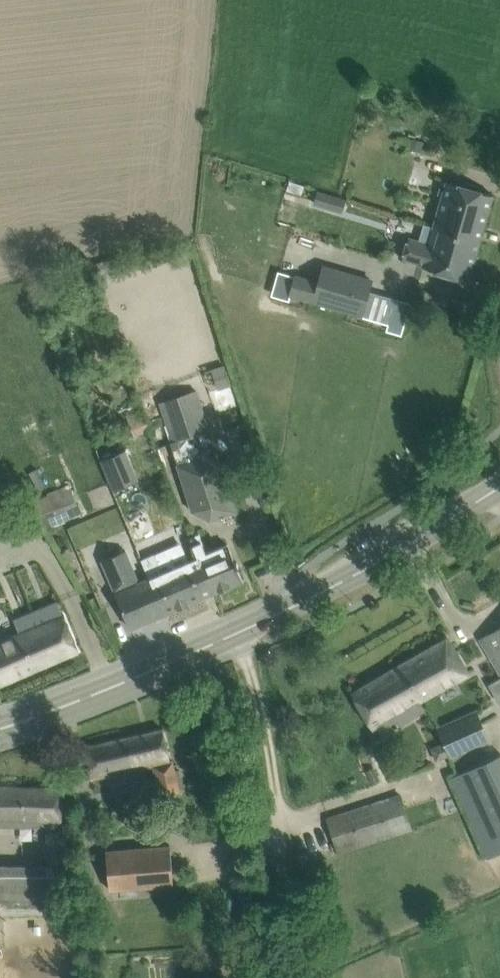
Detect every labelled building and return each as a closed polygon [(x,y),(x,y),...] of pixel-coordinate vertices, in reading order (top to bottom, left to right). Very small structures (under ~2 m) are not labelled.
[(412,138),(409,148),(419,151),(422,141),(412,138)] [(287,188),(302,193),(304,185),(289,180),(287,188)] [(447,181),(434,226),(480,239),(492,194),(447,181)] [(340,194),(315,187),(312,200),(337,207),(340,194)] [(480,239),(434,226),(434,227),(440,229),(435,246),(408,238),(403,258),(423,264),(422,266),(468,279),(480,239)] [(277,288),(291,292),(290,294),(361,315),(371,280),(323,266),(319,282),(296,275),(295,276),(282,272),(277,288)] [(395,299),(386,330),(395,332),(401,334),(407,315),(410,304),(395,299)] [(197,390),(158,404),(171,442),(169,442),(192,510),(210,519),(221,516),(221,518),(225,517),(224,515),(235,511),(197,390)] [(135,436),(150,430),(141,409),(126,415),(135,436)] [(125,449),(100,460),(112,490),(138,479),(125,449)] [(69,484),(36,496),(45,521),(78,509),(69,484)] [(199,533),(195,535),(218,591),(243,580),(236,566),(238,565),(237,562),(235,562),(227,544),(207,553),(199,533)] [(153,554),(141,559),(149,577),(165,614),(169,612),(218,591),(195,535),(190,537),(198,556),(185,562),(159,573),(157,568),(159,567),(153,554)] [(70,547),(61,551),(66,562),(75,558),(70,547)] [(109,557),(101,560),(123,610),(131,628),(165,614),(149,577),(140,581),(126,550),(109,557)] [(0,627),(0,684),(78,651),(54,596),(20,611),(24,620),(11,625),(10,623),(0,627)] [(480,638),(499,672),(499,627),(480,638)] [(447,637),(412,657),(423,676),(410,684),(421,701),(469,674),(457,654),(447,637)] [(382,736),(398,727),(426,712),(420,701),(421,701),(410,684),(423,676),(412,657),(351,692),(372,728),(376,726),(382,736)] [(437,727),(444,742),(430,748),(436,761),(450,754),(451,756),(489,739),(476,709),(437,727)] [(84,747),(90,772),(92,780),(108,776),(131,770),(154,765),(161,794),(179,789),(172,759),(170,760),(162,729),(84,747)] [(447,771),(480,857),(499,849),(499,755),(499,751),(447,771)] [(60,826),(61,788),(0,786),(0,825),(60,826)] [(400,794),(346,811),(327,817),(338,852),(411,828),(400,794)] [(30,901),(30,914),(44,914),(44,902),(72,902),(72,864),(69,864),(69,832),(45,832),(46,864),(0,864),(0,901),(30,901)] [(170,846),(150,847),(105,851),(108,889),(173,884),(170,846)] [(56,949),(25,950),(26,971),(57,969),(56,949)]
